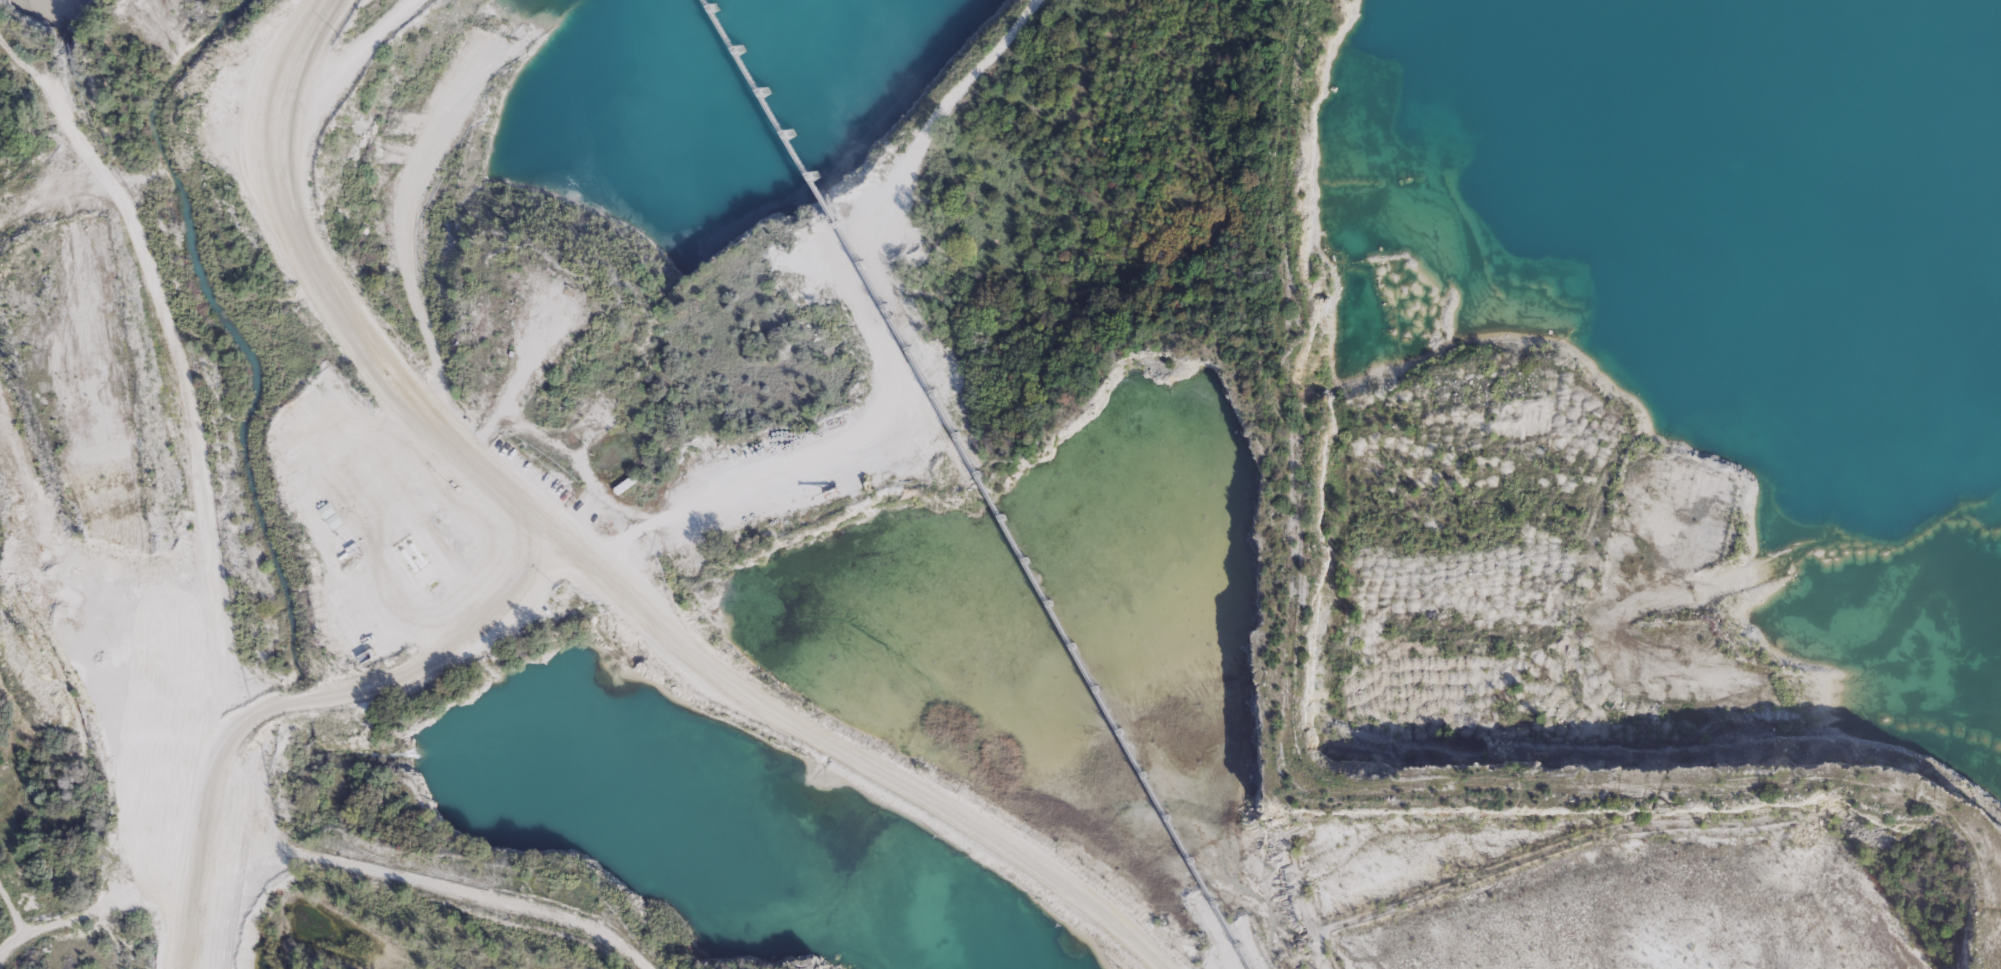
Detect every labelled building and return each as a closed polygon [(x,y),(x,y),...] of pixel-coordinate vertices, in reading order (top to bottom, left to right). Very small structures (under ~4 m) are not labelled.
[(621,493),(616,486),(638,472),(642,479),(621,493)] [(321,509),(330,502),(345,521),(335,528),(321,509)]
